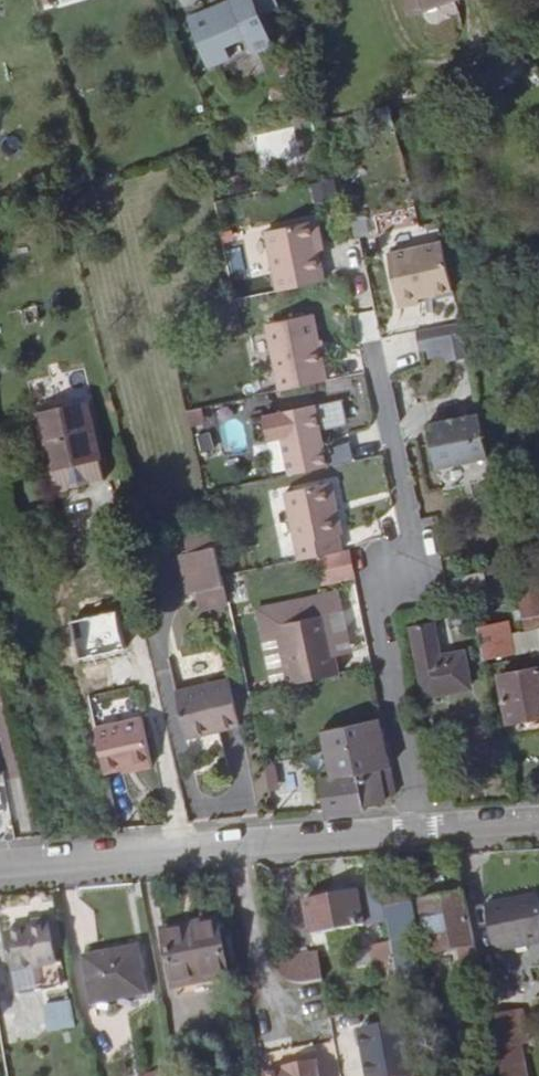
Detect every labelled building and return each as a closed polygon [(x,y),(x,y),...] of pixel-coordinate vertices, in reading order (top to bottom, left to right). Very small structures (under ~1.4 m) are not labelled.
[(231,4),(222,8),(219,0),(218,0),(184,13),(202,62),(225,53),(221,42),(242,34),(248,50),(268,42),(257,11),(276,4),(274,0),(229,0),(231,4)] [(313,180),(314,201),(336,200),(335,179),(313,180)] [(309,217),(314,244),(320,243),(314,216),(309,217)] [(321,276),(314,244),(309,217),(265,225),(277,285),(321,276)] [(453,284),(443,236),(389,248),(400,301),(417,298),(416,292),(453,284)] [(355,312),(359,342),(379,339),(375,309),(355,312)] [(268,319),(281,386),(326,376),(312,310),(268,319)] [(467,350),(460,316),(416,326),(421,345),(445,340),(448,354),(467,350)] [(320,403),(322,428),(346,425),(343,400),(320,403)] [(100,456),(87,402),(39,412),(53,468),(100,456)] [(327,461),(314,402),(278,409),(283,434),(290,469),(327,461)] [(436,462),(487,451),(479,408),(428,419),(436,462)] [(283,434),(278,409),(250,414),(256,439),(283,434)] [(328,446),(331,463),(353,460),(350,443),(328,446)] [(286,488),(300,556),(319,552),(345,546),(341,529),(345,528),(333,478),(286,488)] [(345,546),(319,552),(326,584),(355,577),(348,545),(345,546)] [(197,593),(225,587),(215,546),(181,554),(189,595),(197,593)] [(523,629),(538,626),(538,586),(516,590),(523,629)] [(229,603),(225,587),(197,593),(202,610),(229,603)] [(258,608),(276,687),(293,684),(280,625),(326,614),(336,665),(355,660),(340,591),(258,608)] [(293,684),(338,673),(336,665),(326,614),(280,625),(293,684)] [(513,648),(506,617),(478,622),(485,654),(513,648)] [(439,652),(431,618),(411,622),(425,691),(471,682),(463,647),(439,652)] [(161,691),(175,688),(167,657),(153,660),(161,691)] [(503,671),(512,717),(538,713),(538,663),(503,671)] [(184,689),(194,735),(224,729),(225,733),(245,728),(233,677),(184,689)] [(385,791),(379,765),(392,763),(381,714),(328,725),(336,772),(324,775),(331,808),(364,805),(363,799),(385,795),(385,791)] [(144,721),(99,731),(109,774),(124,770),(136,767),(137,771),(155,767),(144,721)] [(267,741),(279,738),(275,721),(262,724),(267,741)] [(224,729),(194,735),(195,741),(225,733),(224,729)] [(275,763),(266,765),(271,790),(279,788),(275,763)] [(379,765),(385,791),(397,789),(392,763),(379,765)] [(382,880),(326,893),(332,927),(390,915),(387,902),(382,880)] [(475,925),(467,887),(423,895),(430,933),(475,925)] [(319,894),(325,928),(332,927),(326,893),(319,894)] [(313,931),(325,928),(319,894),(306,897),(313,931)] [(489,903),(497,951),(538,944),(538,894),(489,903)] [(390,915),(394,937),(419,933),(412,898),(387,902),(390,915)] [(60,980),(49,915),(4,922),(17,989),(60,980)] [(229,974),(218,916),(164,925),(175,985),(229,974)] [(148,990),(139,945),(84,955),(93,1001),(148,990)] [(286,986),(321,981),(317,951),(282,956),(286,986)] [(71,1000),(43,1002),(45,1030),(73,1028),(71,1000)] [(520,1008),(488,1013),(497,1075),(529,1075),(520,1008)] [(373,1075),(420,1075),(409,1018),(368,1026),(373,1048),(367,1049),(373,1075)] [(363,1027),(367,1049),(373,1048),(368,1026),(363,1027)] [(264,1075),(321,1075),(319,1066),(307,1068),(297,1070),(295,1066),(263,1072),(264,1075)]
